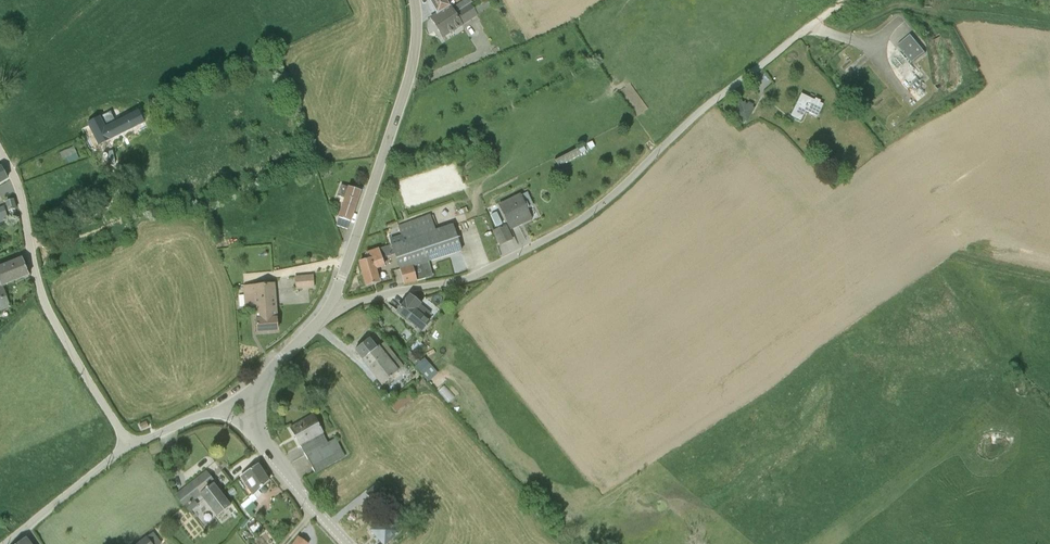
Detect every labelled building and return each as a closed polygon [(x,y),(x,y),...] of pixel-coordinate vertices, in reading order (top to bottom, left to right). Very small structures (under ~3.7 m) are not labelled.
[(436,16),(449,8),(444,0),(427,0),(436,16)] [(436,16),(430,19),(442,39),(490,8),(485,0),(480,0),(454,15),(470,4),(468,0),(466,0),(451,10),(450,8),(449,8),(436,16)] [(924,52),(912,37),(899,48),(912,63),(924,52)] [(763,87),(771,81),(765,73),(757,79),(763,87)] [(824,104),(804,94),(792,119),(801,123),(806,112),(818,117),(824,104)] [(742,100),(734,116),(746,122),(754,107),(742,100)] [(82,123),(95,150),(142,127),(135,112),(112,123),(106,111),(82,123)] [(552,153),(558,165),(578,156),(573,144),(552,153)] [(343,199),(335,227),(347,231),(359,193),(340,186),(336,197),(343,199)] [(517,224),(530,218),(526,211),(532,208),(526,194),(520,197),(519,195),(498,206),(509,231),(518,226),(517,224)] [(13,202),(5,205),(8,215),(8,214),(10,219),(16,217),(14,212),(16,212),(13,202)] [(421,266),(426,264),(427,264),(428,263),(460,253),(452,226),(434,232),(429,216),(397,228),(403,244),(366,256),(368,261),(359,264),(366,287),(378,284),(374,270),(383,267),(381,260),(395,256),(403,286),(425,280),(421,266)] [(517,224),(518,226),(531,220),(530,218),(517,224)] [(505,226),(493,232),(499,246),(511,241),(505,226)] [(0,269),(0,313),(10,309),(2,288),(28,278),(22,261),(0,269)] [(421,266),(425,280),(431,278),(426,264),(421,266)] [(312,277),(295,278),(296,289),(313,288),(312,277)] [(274,286),(243,288),(246,315),(255,314),(257,333),(277,331),(274,286)] [(409,297),(396,313),(416,328),(414,331),(418,334),(419,333),(421,335),(430,323),(426,320),(430,314),(409,297)] [(368,341),(354,352),(381,386),(403,368),(401,367),(407,362),(402,357),(397,361),(383,344),(375,350),(368,341)] [(424,360),(414,369),(427,384),(437,375),(424,360)] [(406,394),(389,408),(395,414),(411,401),(406,394)] [(312,417),(290,430),(314,474),(344,458),(335,440),(327,444),(322,435),(312,417)] [(146,423),(139,426),(141,431),(148,428),(146,423)] [(257,466),(239,478),(251,497),(247,500),(240,506),(251,519),(254,516),(253,515),(251,513),(256,509),(252,504),(261,495),(258,492),(268,482),(257,466)] [(205,483),(210,479),(205,473),(174,497),(183,508),(195,500),(186,489),(201,478),(205,483)] [(195,500),(183,508),(188,514),(197,507),(194,502),(200,498),(216,518),(231,507),(214,486),(215,486),(210,479),(205,483),(201,478),(186,489),(195,500)] [(376,485),(365,494),(372,503),(383,493),(376,485)] [(370,531),(379,541),(381,539),(385,543),(386,543),(401,531),(395,525),(401,520),(390,509),(383,515),(385,517),(370,531)] [(254,525),(249,528),(254,536),(259,533),(258,531),(261,529),(258,523),(254,525)] [(139,543),(160,543),(153,534),(139,543)]
